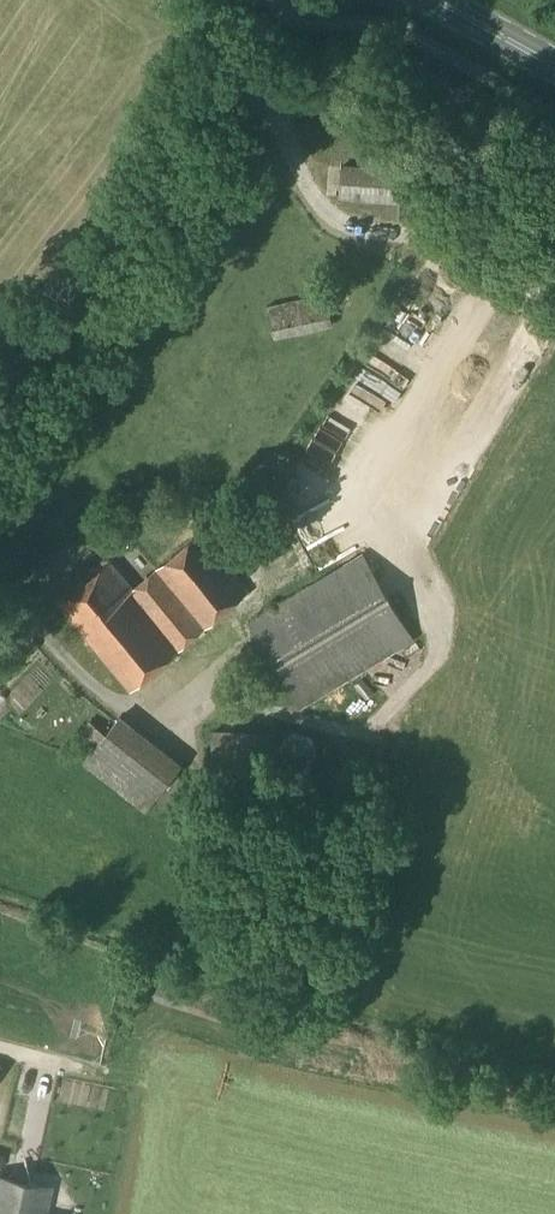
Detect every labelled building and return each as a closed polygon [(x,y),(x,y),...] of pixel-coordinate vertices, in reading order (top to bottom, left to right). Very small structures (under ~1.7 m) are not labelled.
[(397,201),(399,172),(342,168),(340,197),(397,201)] [(449,251),(435,278),(456,290),(471,263),(449,251)] [(273,339),(332,326),(325,293),(266,306),(273,339)] [(355,419),(304,474),(322,490),(318,495),(331,506),(346,489),(349,492),(389,450),(355,419)] [(249,590),(200,532),(132,589),(110,562),(59,605),(130,690),(249,590)] [(247,571),(265,586),(283,564),(264,549),(247,571)] [(299,708),(413,640),(362,554),(248,621),(299,708)] [(146,811),(183,764),(121,716),(85,761),(84,763),(146,811)] [(271,778),(273,733),(213,731),(211,776),(271,778)] [(50,1187),(0,1177),(0,1213),(44,1213),(50,1187)]
